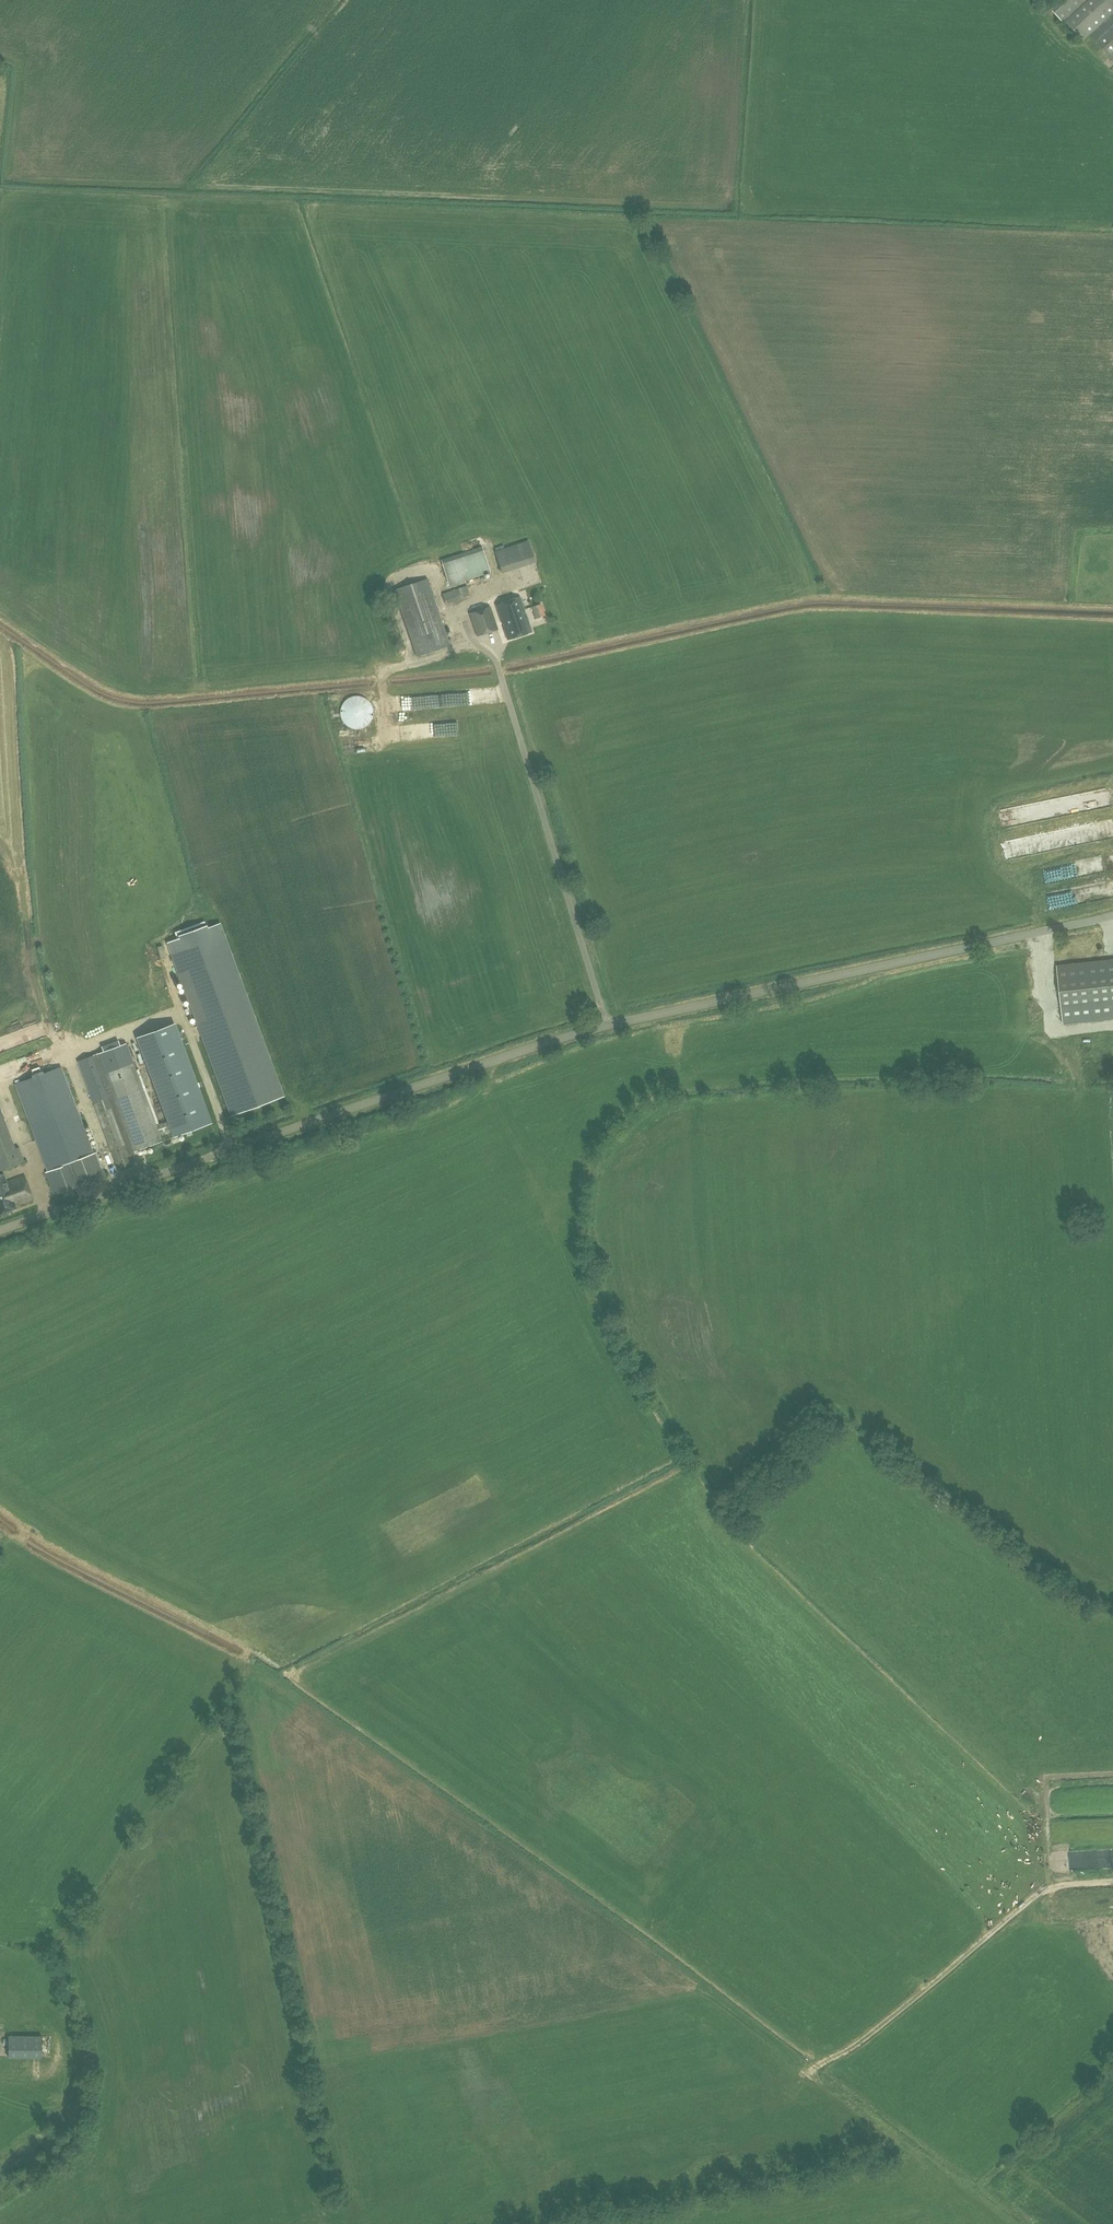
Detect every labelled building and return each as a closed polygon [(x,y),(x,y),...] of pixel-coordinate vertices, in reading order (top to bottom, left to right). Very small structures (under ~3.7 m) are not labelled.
[(1112,60),(1112,0),(1086,0),(1065,20),(1084,41),(1090,35),(1112,60)] [(502,573),(511,570),(504,549),(496,551),(502,573)] [(450,586),(491,572),(484,550),(443,564),(450,586)] [(450,645),(428,579),(395,590),(417,657),(450,645)] [(470,584),(446,593),(450,604),(474,596),(470,584)] [(496,605),(502,622),(508,641),(533,633),(521,597),(496,605)] [(541,604),(532,607),(536,618),(545,615),(541,604)] [(477,636),(498,630),(491,607),(470,613),(477,636)] [(372,718),(373,713),(373,711),(372,708),(370,703),(366,700),(362,697),(356,696),(351,697),(347,700),(343,703),(341,708),(340,713),(341,718),(343,723),(347,726),(348,727),(351,729),(356,730),(362,729),(366,726),(370,723),(372,718)] [(466,725),(458,726),(460,738),(468,737),(466,725)] [(1024,854),(1054,851),(1052,833),(1022,837),(1024,854)] [(1111,886),(1052,896),(1055,910),(1112,900),(1111,886)] [(170,943),(232,1116),(284,1097),(221,924),(209,929),(206,922),(177,932),(179,939),(170,943)] [(1069,934),(1081,931),(1079,924),(1067,927),(1069,934)] [(1057,968),(1064,1024),(1112,1018),(1112,961),(1057,968)] [(127,1044),(79,1061),(118,1169),(135,1163),(131,1152),(162,1141),(158,1130),(171,1126),(175,1137),(212,1123),(176,1025),(139,1038),(169,1122),(157,1126),(127,1044)] [(34,1076),(15,1084),(48,1172),(46,1172),(54,1195),(106,1176),(97,1152),(94,1154),(61,1066),(42,1074),(39,1066),(32,1069),(34,1076)] [(0,1154),(0,1171),(25,1162),(20,1147),(0,1154)] [(8,1170),(11,1179),(27,1175),(24,1165),(8,1170)] [(24,1176),(6,1183),(3,1174),(0,1175),(0,1214),(15,1208),(15,1207),(33,1200),(24,1176)] [(8,2045),(8,2058),(42,2058),(42,2041),(42,2035),(8,2035),(8,2039),(8,2045)]
